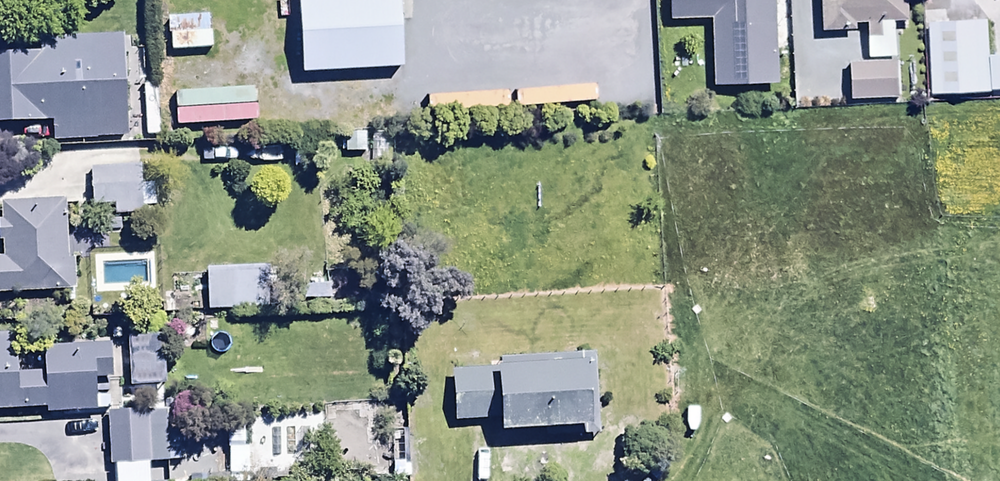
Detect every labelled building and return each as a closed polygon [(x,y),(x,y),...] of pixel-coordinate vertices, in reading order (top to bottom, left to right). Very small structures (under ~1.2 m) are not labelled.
[(301,72),(399,67),(395,0),(296,0),(301,72)] [(665,24),(711,25),(710,88),(772,89),(774,0),(666,0),(665,24)] [(821,35),(857,34),(856,28),(867,28),(867,61),(896,61),(895,26),(909,25),(909,0),(819,0),(821,35)] [(208,17),(166,18),(167,38),(170,38),(171,57),(210,55),(208,17)] [(988,22),(930,25),(934,101),(992,97),(990,61),(988,22)] [(0,58),(0,126),(51,126),(51,142),(127,141),(125,39),(39,40),(39,57),(0,58)] [(990,61),(992,97),(999,97),(999,61),(990,61)] [(901,63),(849,65),(850,104),(902,102),(901,63)] [(254,107),(175,111),(176,130),(255,126),(254,107)] [(140,171),(90,171),(90,210),(114,210),(114,217),(141,217),(140,171)] [(0,206),(1,223),(0,223),(0,247),(2,246),(2,260),(0,260),(0,297),(77,296),(76,261),(67,261),(66,205),(0,206)] [(259,270),(206,272),(207,315),(261,313),(259,270)] [(94,416),(94,393),(110,393),(109,349),(41,350),(42,377),(15,377),(14,332),(0,332),(0,417),(94,416)] [(594,356),(499,359),(499,374),(450,375),(452,427),(498,425),(499,437),(548,435),(548,441),(597,439),(594,356)] [(107,415),(108,470),(112,470),(112,480),(149,480),(149,467),(167,466),(166,414),(107,415)] [(253,450),(228,450),(228,480),(253,480),(253,450)]
